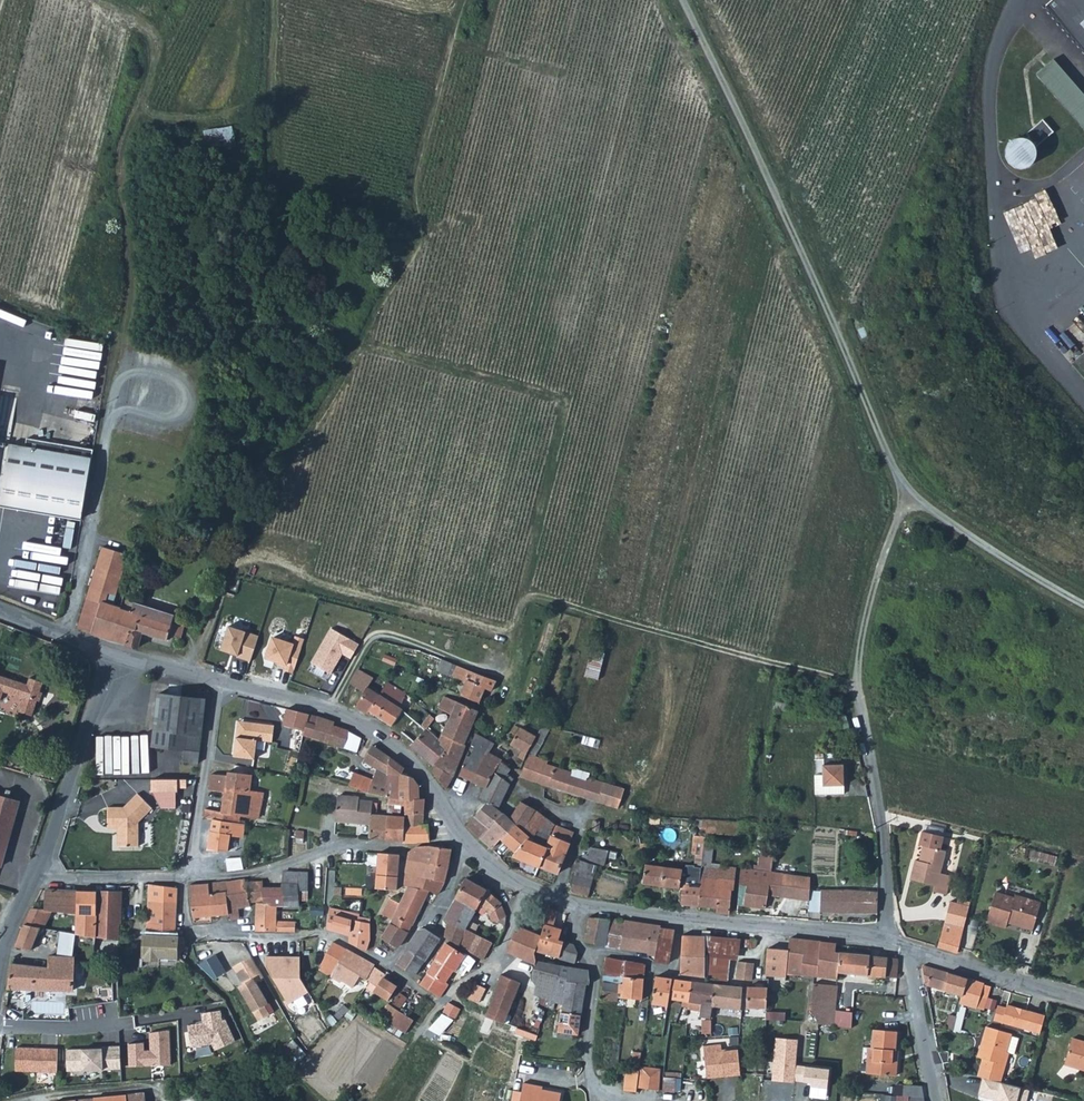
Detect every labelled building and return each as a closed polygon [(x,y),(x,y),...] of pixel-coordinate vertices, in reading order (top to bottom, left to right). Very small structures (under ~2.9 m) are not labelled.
[(1083,43),(1083,0),(1047,0),(1083,43)] [(1046,121),(1006,153),(1023,174),(1044,157),(1037,149),(1056,133),(1046,121)] [(209,149),(238,146),(235,127),(207,131),(209,149)] [(28,448),(93,459),(95,451),(83,449),(62,445),(39,441),(29,439),(28,446),(28,448)] [(84,507),(92,466),(93,459),(28,448),(11,445),(3,489),(0,506),(21,510),(65,517),(81,520),(84,507)] [(104,546),(95,572),(99,573),(105,547),(104,546)] [(105,547),(99,573),(122,581),(130,555),(105,547)] [(111,639),(127,643),(131,632),(134,629),(136,629),(141,613),(129,609),(114,604),(122,581),(99,573),(95,572),(78,627),(93,633),(111,639)] [(136,629),(143,632),(160,637),(167,639),(169,633),(172,624),(173,620),(175,615),(157,609),(131,601),(129,609),(141,613),(136,629)] [(199,627),(206,629),(208,620),(202,618),(199,627)] [(184,624),(173,620),(172,624),(169,633),(180,637),(184,624)] [(264,630),(239,623),(234,637),(228,655),(253,662),(264,630)] [(197,635),(204,637),(206,629),(199,627),(197,635)] [(330,627),(311,662),(331,674),(342,654),(350,658),(359,643),(330,627)] [(127,643),(139,646),(143,632),(136,629),(134,629),(131,632),(127,643)] [(296,637),(294,644),(272,637),(266,659),(273,661),(271,668),(293,674),(303,639),(296,637)] [(584,676),(598,679),(605,652),(592,648),(584,676)] [(463,665),(445,658),(441,667),(458,675),(468,678),(462,692),(480,699),(486,685),(494,688),(497,679),(471,669),(463,665)] [(360,675),(355,684),(365,690),(368,685),(373,675),(359,667),(356,672),(356,673),(360,675)] [(356,673),(351,681),(355,684),(360,675),(356,673)] [(1,698),(4,689),(15,693),(24,696),(19,711),(33,717),(36,708),(45,682),(31,677),(29,684),(16,680),(0,674),(0,697),(1,698)] [(380,693),(370,709),(393,724),(404,708),(400,706),(406,693),(386,682),(380,693)] [(365,690),(357,704),(368,711),(370,709),(380,693),(368,685),(365,690)] [(182,760),(199,761),(200,743),(203,720),(205,700),(187,698),(174,696),(158,694),(155,713),(152,738),(151,745),(176,748),(183,749),(182,760)] [(447,725),(431,713),(424,723),(442,739),(441,740),(440,742),(447,747),(435,763),(437,764),(454,775),(466,744),(464,742),(478,708),(445,694),(440,705),(453,712),(447,725)] [(776,699),(774,707),(787,710),(788,702),(776,699)] [(393,724),(394,727),(404,732),(415,718),(404,708),(393,724)] [(304,730),(309,715),(287,709),(283,725),(304,730)] [(527,717),(521,713),(518,720),(523,724),(527,717)] [(317,717),(309,715),(304,730),(303,736),(312,738),(317,717)] [(333,723),(317,717),(312,738),(342,747),(347,732),(333,726),(333,723)] [(426,727),(415,718),(404,732),(415,740),(426,727)] [(275,725),(239,721),(234,757),(256,760),(259,740),(273,741),(275,725)] [(520,755),(526,758),(529,752),(528,751),(537,735),(522,726),(521,727),(516,724),(511,731),(517,734),(512,742),(523,749),(520,755)] [(543,724),(537,735),(544,739),(551,726),(543,724)] [(440,742),(441,740),(426,727),(415,740),(411,745),(434,764),(435,763),(447,747),(440,742)] [(473,755),(468,753),(460,773),(474,780),(491,749),(495,741),(477,731),(473,742),(477,744),(473,755)] [(347,732),(342,747),(353,751),(360,739),(347,732)] [(531,753),(521,775),(523,776),(543,784),(553,786),(567,790),(583,796),(588,779),(572,774),(573,770),(544,760),(545,757),(535,754),(544,739),(537,735),(528,751),(529,752),(531,753)] [(390,758),(371,746),(363,760),(374,767),(387,775),(388,775),(390,758)] [(491,749),(474,780),(486,785),(489,779),(503,760),(503,758),(491,749)] [(387,775),(387,785),(386,797),(399,798),(400,774),(403,768),(390,758),(388,775),(387,775)] [(489,779),(486,785),(482,796),(488,801),(499,807),(511,783),(515,778),(508,771),(511,767),(503,760),(489,779)] [(817,772),(817,792),(845,792),(845,786),(844,763),(842,763),(824,764),(823,764),(823,772),(817,772)] [(437,764),(432,770),(447,786),(454,775),(437,764)] [(208,789),(224,792),(225,788),(244,791),(247,790),(250,791),(252,776),(250,775),(227,772),(226,776),(211,774),(208,789)] [(353,773),(348,785),(363,791),(368,792),(372,781),(353,773)] [(418,781),(400,774),(399,798),(404,799),(418,799),(418,781)] [(589,776),(588,779),(583,796),(602,802),(619,807),(625,787),(589,776)] [(157,810),(181,810),(181,790),(189,790),(190,780),(157,780),(157,810)] [(387,785),(372,781),(368,792),(377,795),(381,796),(386,797),(387,785)] [(205,808),(203,818),(212,819),(233,823),(234,814),(243,815),(245,805),(260,808),(264,794),(250,791),(247,790),(244,791),(225,788),(224,792),(220,811),(205,808)] [(368,792),(363,791),(361,797),(375,801),(377,795),(368,792)] [(122,807),(107,807),(107,828),(119,828),(119,832),(116,834),(116,847),(136,848),(136,828),(137,823),(151,809),(136,794),(122,807)] [(2,865),(10,836),(16,816),(20,800),(0,795),(0,864),(2,865)] [(337,797),(335,822),(355,822),(357,802),(357,799),(337,797)] [(399,798),(386,797),(386,803),(395,805),(403,806),(404,799),(399,798)] [(403,806),(403,814),(423,816),(424,800),(418,799),(404,799),(403,806)] [(521,800),(511,817),(519,824),(522,827),(530,821),(533,814),(536,808),(521,800)] [(499,807),(488,801),(476,815),(490,827),(505,811),(499,807)] [(334,835),(354,837),(371,838),(401,841),(402,827),(403,818),(371,815),(372,803),(357,802),(355,822),(335,822),(334,835)] [(245,805),(243,815),(258,818),(260,808),(245,805)] [(542,812),(536,808),(533,814),(539,818),(542,812)] [(490,827),(481,837),(493,847),(501,838),(504,840),(519,824),(511,817),(505,811),(490,827)] [(539,818),(533,814),(530,821),(539,829),(552,834),(556,823),(542,812),(539,818)] [(403,814),(403,818),(402,827),(422,825),(423,816),(403,814)] [(490,827),(476,815),(468,825),(481,837),(490,827)] [(233,823),(212,819),(210,832),(207,849),(228,850),(230,835),(241,837),(241,833),(243,833),(245,825),(241,824),(233,823)] [(714,819),(709,819),(708,832),(728,833),(729,820),(714,819)] [(729,820),(728,833),(744,835),(745,821),(729,820)] [(530,833),(528,837),(533,839),(539,829),(530,821),(522,827),(530,833)] [(539,829),(533,839),(549,846),(566,853),(575,831),(556,823),(552,834),(539,829)] [(519,824),(504,840),(517,852),(528,837),(530,833),(522,827),(519,824)] [(402,827),(401,841),(401,843),(428,842),(427,825),(422,825),(402,827)] [(913,858),(908,876),(919,879),(933,883),(931,889),(945,893),(951,874),(941,871),(946,850),(941,848),(945,835),(922,830),(918,843),(924,845),(921,860),(913,858)] [(528,837),(517,852),(514,856),(518,857),(540,867),(549,846),(533,839),(528,837)] [(702,888),(700,906),(715,908),(718,908),(722,870),(720,870),(711,868),(714,845),(706,844),(705,855),(702,876),(712,877),(710,888),(702,888)] [(409,851),(407,862),(428,865),(426,878),(443,881),(443,880),(446,871),(447,865),(450,847),(440,846),(440,849),(436,848),(430,848),(416,848),(409,851)] [(540,867),(557,874),(566,853),(549,846),(540,867)] [(619,851),(604,848),(593,846),(589,859),(606,865),(609,855),(617,856),(619,851)] [(759,868),(772,869),(774,855),(761,853),(759,868)] [(399,855),(378,854),(375,889),(395,889),(395,885),(397,869),(399,855)] [(682,904),(700,906),(702,888),(702,876),(705,855),(697,854),(696,864),(685,862),(684,870),(646,866),(644,882),(681,888),(682,885),(685,885),(682,904)] [(226,859),(227,871),(241,870),(239,858),(226,859)] [(597,865),(579,859),(571,891),(590,896),(597,865)] [(404,878),(402,886),(405,886),(408,886),(410,887),(413,876),(426,878),(428,865),(407,862),(404,878)] [(714,911),(730,914),(733,889),(735,889),(738,868),(721,865),(720,870),(722,870),(718,908),(715,908),(714,911)] [(772,871),(743,868),(739,903),(766,908),(769,894),(781,896),(783,873),(772,871)] [(298,873),(283,871),(282,883),(297,884),(298,873)] [(308,874),(298,873),(297,884),(297,890),(308,890),(308,874)] [(794,874),(783,873),(781,896),(810,899),(811,881),(794,878),(794,874)] [(426,890),(437,894),(443,881),(426,878),(413,876),(410,887),(426,890)] [(702,876),(702,888),(710,888),(712,877),(702,876)] [(447,913),(445,918),(448,921),(473,933),(491,943),(496,945),(498,940),(502,930),(493,926),(492,928),(485,925),(485,927),(483,926),(470,920),(469,919),(473,913),(479,916),(483,917),(487,914),(490,921),(503,925),(505,917),(500,905),(499,903),(484,890),(477,886),(466,880),(463,879),(455,896),(447,913)] [(227,892),(230,913),(230,920),(240,919),(238,909),(250,907),(249,902),(263,900),(263,887),(262,882),(261,881),(245,883),(245,880),(226,882),(227,892)] [(226,882),(209,883),(210,893),(227,892),(226,882)] [(192,913),(193,919),(211,916),(230,913),(227,892),(210,893),(209,883),(189,886),(190,894),(190,895),(192,913)] [(263,887),(263,900),(264,904),(277,905),(300,906),(299,905),(299,896),(298,892),(297,890),(297,884),(282,883),(282,887),(270,887),(263,887)] [(78,910),(78,933),(95,936),(96,891),(97,887),(79,886),(79,891),(78,910)] [(179,888),(162,886),(160,900),(150,899),(147,934),(145,933),(144,956),(158,957),(158,955),(181,957),(181,951),(183,951),(184,936),(175,935),(177,904),(179,888)] [(392,918),(388,927),(381,937),(397,946),(409,925),(420,904),(426,890),(410,887),(408,886),(401,899),(399,902),(392,918)] [(362,888),(346,888),(346,895),(361,896),(362,888)] [(822,911),(877,912),(877,890),(844,889),(822,890),(822,911)] [(79,891),(46,890),(45,909),(50,909),(64,910),(78,910),(79,891)] [(95,936),(118,939),(119,926),(121,892),(120,892),(96,891),(95,936)] [(513,892),(507,895),(510,901),(516,898),(513,892)] [(994,893),(986,921),(1006,927),(1008,923),(1032,930),(1040,903),(1014,896),(1013,898),(994,893)] [(387,912),(385,915),(392,918),(399,902),(390,897),(388,900),(388,902),(387,909),(387,912)] [(938,945),(941,947),(957,952),(960,942),(961,939),(962,937),(964,929),(969,905),(953,901),(941,936),(938,945)] [(277,905),(264,904),(257,904),(256,916),(276,917),(277,911),(277,905)] [(40,927),(40,928),(45,928),(50,909),(45,909),(33,907),(31,911),(28,918),(26,923),(40,927)] [(541,933),(539,935),(535,950),(535,951),(559,959),(564,941),(560,940),(566,916),(548,907),(544,917),(541,933)] [(328,921),(327,930),(339,932),(349,935),(349,941),(366,950),(369,940),(370,933),(369,923),(369,920),(366,919),(359,918),(359,915),(329,910),(329,914),(329,915),(328,921)] [(256,916),(255,924),(255,930),(276,930),(276,922),(276,920),(276,917),(256,916)] [(584,940),(606,945),(610,920),(588,917),(584,940)] [(610,920),(606,945),(621,948),(624,922),(610,920)] [(473,933),(448,921),(446,937),(464,948),(483,959),(491,943),(473,933)] [(276,922),(276,930),(295,931),(295,922),(276,922)] [(624,922),(621,948),(639,952),(640,950),(649,952),(648,958),(653,962),(658,938),(673,940),(674,930),(660,928),(660,926),(638,923),(624,922)] [(20,936),(17,946),(32,949),(40,928),(40,927),(26,923),(20,936)] [(516,932),(507,952),(513,955),(520,957),(522,953),(533,957),(535,951),(535,950),(539,935),(520,927),(518,934),(516,932)] [(415,932),(405,947),(415,954),(425,960),(428,954),(438,939),(439,936),(433,933),(426,928),(422,929),(419,929),(415,932)] [(686,935),(684,949),(706,950),(706,936),(686,935)] [(706,936),(706,950),(706,955),(716,957),(730,959),(728,982),(734,982),(736,961),(738,939),(706,936)] [(658,938),(653,962),(669,964),(673,940),(658,938)] [(789,938),(788,942),(787,950),(788,950),(786,975),(800,976),(800,975),(837,979),(837,973),(838,952),(833,951),(834,943),(808,940),(789,938)] [(330,964),(340,945),(333,941),(320,963),(333,970),(335,967),(330,964)] [(574,944),(564,941),(559,959),(574,963),(577,953),(574,944)] [(456,950),(444,943),(435,956),(431,963),(428,962),(425,967),(428,968),(426,971),(427,972),(420,984),(428,988),(440,996),(447,984),(444,983),(452,970),(460,975),(462,975),(466,969),(468,970),(475,959),(464,953),(463,954),(456,950)] [(345,948),(340,945),(330,964),(335,967),(337,962),(345,948)] [(415,954),(405,947),(396,963),(407,970),(414,975),(417,970),(425,960),(415,954)] [(363,958),(345,948),(337,962),(355,972),(363,958)] [(684,949),(681,973),(692,976),(706,979),(706,955),(706,950),(684,949)] [(788,950),(787,950),(766,949),(765,976),(786,975),(788,950)] [(522,953),(520,957),(535,962),(536,961),(535,951),(533,957),(522,953)] [(838,952),(837,973),(892,977),(894,978),(896,977),(898,959),(865,955),(838,952)] [(14,963),(9,987),(20,987),(47,989),(73,990),(74,975),(75,957),(51,955),(50,968),(14,963)] [(301,955),(266,955),(266,965),(288,1003),(309,991),(302,978),(301,955)] [(706,955),(706,979),(728,982),(730,959),(716,957),(706,955)] [(251,956),(232,967),(242,985),(238,987),(256,1020),(268,1014),(265,1007),(270,1004),(258,982),(264,979),(251,956)] [(606,957),(602,975),(622,978),(624,961),(606,957)] [(333,970),(330,976),(338,981),(339,980),(351,987),(358,975),(364,979),(372,966),(373,964),(363,958),(355,972),(337,962),(335,967),(333,970)] [(536,961),(535,962),(536,964),(532,978),(541,981),(533,995),(539,997),(547,1000),(552,986),(555,986),(559,966),(536,961)] [(624,961),(622,978),(637,978),(638,971),(638,968),(632,966),(632,964),(624,961)] [(752,963),(737,961),(736,979),(750,981),(752,963)] [(922,969),(924,985),(962,996),(966,979),(922,965),(922,969)] [(372,966),(364,979),(367,981),(375,985),(372,990),(388,999),(396,985),(382,977),(384,973),(372,966)] [(587,970),(559,966),(555,986),(565,988),(562,1006),(561,1013),(580,1015),(585,984),(588,985),(587,970)] [(519,983),(501,975),(494,993),(495,994),(489,1008),(486,1017),(493,1019),(497,1021),(504,1023),(510,1007),(519,984),(519,983)] [(602,982),(600,999),(617,1002),(618,997),(619,986),(622,986),(622,978),(602,975),(602,982)] [(688,1002),(691,982),(656,976),(654,976),(649,1004),(666,1007),(667,999),(688,1002)] [(619,986),(618,997),(641,1000),(644,979),(637,978),(622,978),(622,986),(619,986)] [(966,979),(962,996),(960,1003),(970,1006),(977,1008),(981,992),(984,985),(966,979)] [(715,985),(691,982),(688,1002),(687,1007),(687,1010),(702,1013),(701,1018),(712,1020),(713,1007),(715,985)] [(483,987),(475,984),(468,999),(477,1003),(483,987)] [(730,986),(715,985),(713,1007),(739,1010),(740,1001),(728,999),(730,986)] [(813,985),(810,1005),(833,1008),(835,987),(813,985)] [(990,987),(984,985),(981,992),(977,1008),(984,1010),(988,995),(990,987)] [(552,986),(547,1000),(545,1006),(546,1007),(552,1009),(554,1003),(562,1006),(565,988),(555,986),(552,986)] [(742,988),(730,986),(728,999),(740,1001),(742,988)] [(483,987),(477,1003),(485,1007),(491,990),(483,987)] [(764,1008),(765,989),(747,988),(745,1007),(764,1008)] [(403,992),(395,1006),(403,1011),(411,998),(403,992)] [(444,1009),(441,1013),(453,1020),(459,1009),(447,1003),(444,1009)] [(810,1005),(817,1022),(818,1022),(818,1024),(831,1026),(833,1008),(810,1005)] [(335,1016),(338,1020),(348,1010),(344,1006),(335,1016)] [(1045,1018),(1007,1007),(1006,1010),(998,1007),(994,1021),(1040,1034),(1045,1018)] [(398,1009),(391,1022),(407,1031),(412,1023),(414,1019),(398,1009)] [(221,1010),(201,1013),(202,1022),(189,1024),(191,1046),(212,1044),(215,1050),(237,1040),(226,1019),(224,1019),(221,1010)] [(580,1015),(561,1013),(560,1014),(558,1032),(577,1035),(580,1015)] [(949,1017),(946,1031),(954,1032),(957,1018),(949,1017)] [(504,1023),(497,1021),(495,1025),(509,1030),(511,1026),(504,1023)] [(492,1025),(484,1022),(481,1032),(488,1035),(492,1025)] [(984,1047),(980,1059),(982,1060),(978,1075),(1001,1082),(1009,1055),(1013,1056),(1018,1038),(987,1028),(981,1046),(984,1047)] [(867,1046),(866,1061),(870,1061),(869,1074),(895,1076),(897,1050),(893,1049),(895,1031),(871,1029),(870,1046),(867,1046)] [(144,1042),(128,1044),(129,1066),(171,1066),(170,1031),(150,1033),(151,1050),(144,1051),(144,1042)] [(798,1039),(775,1037),(772,1079),(795,1081),(796,1065),(798,1039)] [(290,1039),(285,1044),(283,1045),(291,1054),(297,1047),(290,1039)] [(1070,1043),(1064,1065),(1083,1071),(1083,1046),(1070,1043)] [(103,1048),(67,1049),(68,1071),(122,1069),(121,1045),(103,1046),(103,1048)] [(721,1049),(721,1045),(703,1046),(706,1077),(739,1075),(738,1055),(722,1056),(721,1049)] [(58,1047),(17,1046),(16,1069),(57,1071),(58,1047)] [(633,1052),(630,1073),(638,1074),(639,1066),(641,1053),(633,1052)] [(829,1068),(796,1065),(795,1081),(809,1082),(808,1096),(826,1098),(829,1068)] [(639,1066),(638,1074),(637,1088),(658,1091),(661,1069),(639,1066)] [(630,1073),(626,1072),(623,1092),(636,1093),(637,1088),(638,1074),(630,1073)] [(663,1077),(661,1091),(673,1093),(675,1085),(680,1086),(680,1079),(663,1077)] [(984,1079),(979,1095),(997,1099),(997,1100),(1025,1100),(1028,1091),(984,1079)] [(509,1100),(558,1100),(559,1095),(538,1091),(534,1090),(535,1087),(522,1084),(520,1093),(511,1091),(509,1100)] [(903,1085),(902,1096),(908,1097),(923,1098),(921,1086),(903,1085)] [(57,1100),(147,1100),(146,1091),(114,1095),(57,1100)]
